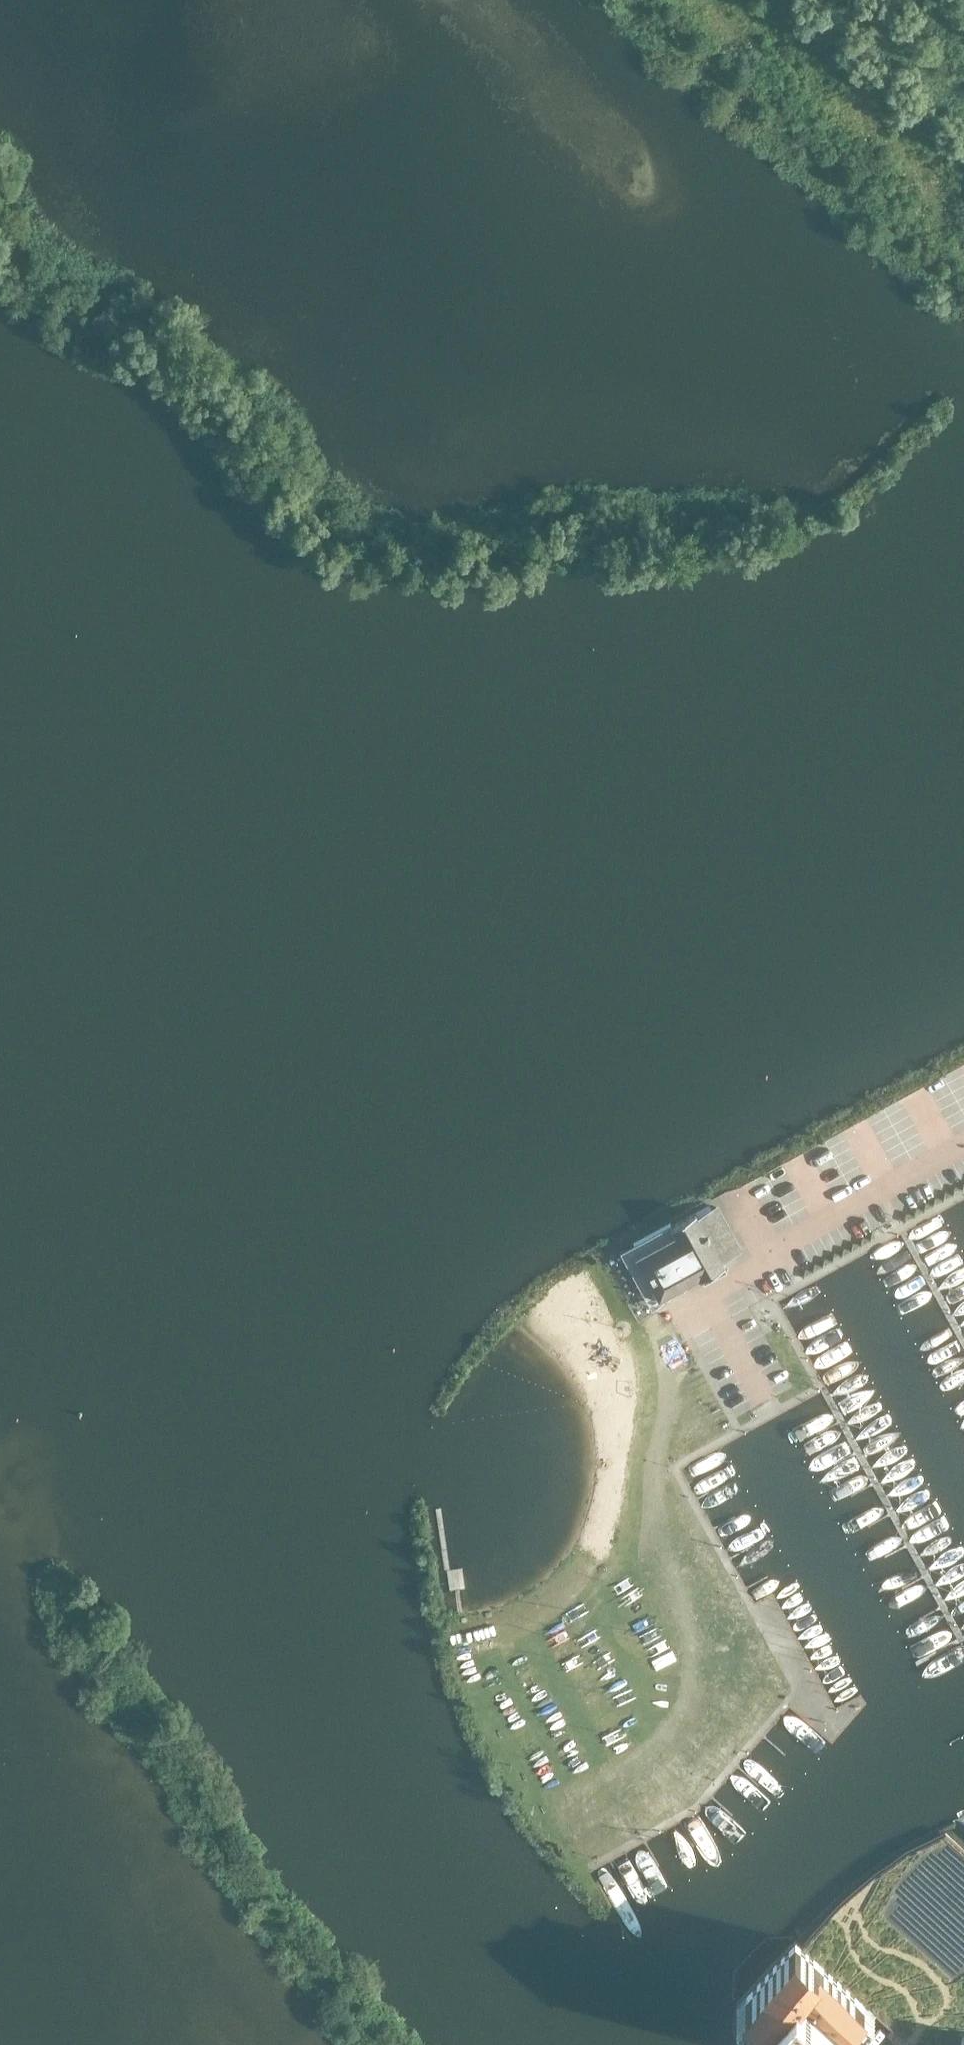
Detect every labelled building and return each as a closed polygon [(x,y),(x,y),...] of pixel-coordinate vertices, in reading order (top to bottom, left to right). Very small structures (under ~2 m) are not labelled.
[(672,1225),(677,1234),(636,1256),(659,1298),(700,1276),(701,1278),(724,1265),(722,1260),(740,1250),(716,1207),(698,1217),(695,1212),(672,1225)] [(947,1836),(935,1842),(925,1847),(914,1853),(903,1860),(893,1866),(883,1873),(873,1881),(863,1889),(854,1897),(844,1906),(837,1913),(830,1921),(823,1929),(816,1937),(803,1951),(875,2016),(906,2044),(961,2044),(962,2036),(963,2037),(963,1852),(947,1836)] [(795,1943),(736,2008),(757,2028),(755,2030),(772,2044),(830,2044),(845,2028),(855,2038),(875,2016),(803,1951),(795,1943)]
